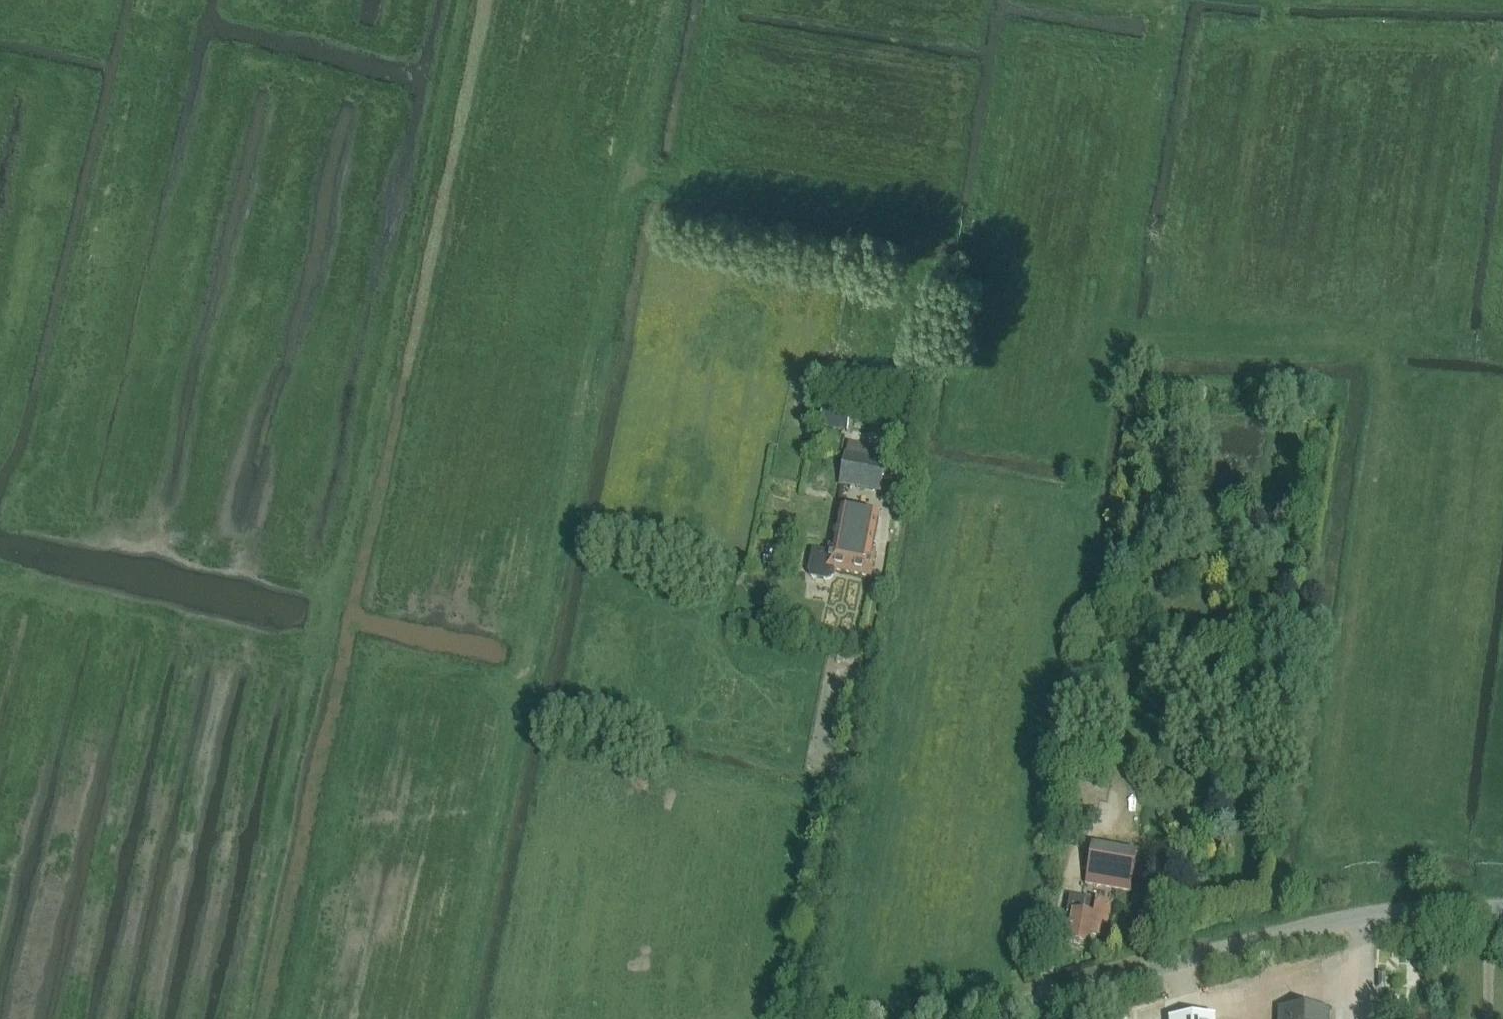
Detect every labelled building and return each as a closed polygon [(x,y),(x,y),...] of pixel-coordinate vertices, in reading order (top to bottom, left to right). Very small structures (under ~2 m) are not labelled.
[(822,409),(819,427),(847,431),(850,413),(822,409)] [(879,490),(884,461),(844,455),(839,483),(879,490)] [(868,526),(839,520),(834,547),(830,547),(828,553),(812,550),(808,573),(811,579),(828,582),(833,578),(834,571),(870,578),(875,551),(874,551),(864,549),(868,526)] [(786,630),(790,630),(795,627),(795,622),(792,618),(787,618),(783,621),(783,626),(786,630)] [(1085,884),(1131,892),(1137,856),(1092,847),(1085,884)] [(1110,904),(1097,902),(1070,898),(1067,914),(1072,915),(1068,943),(1089,946),(1091,935),(1103,937),(1103,938),(1104,938),(1110,904)] [(1328,1011),(1279,1009),(1279,1018),(1328,1018),(1328,1011)]
